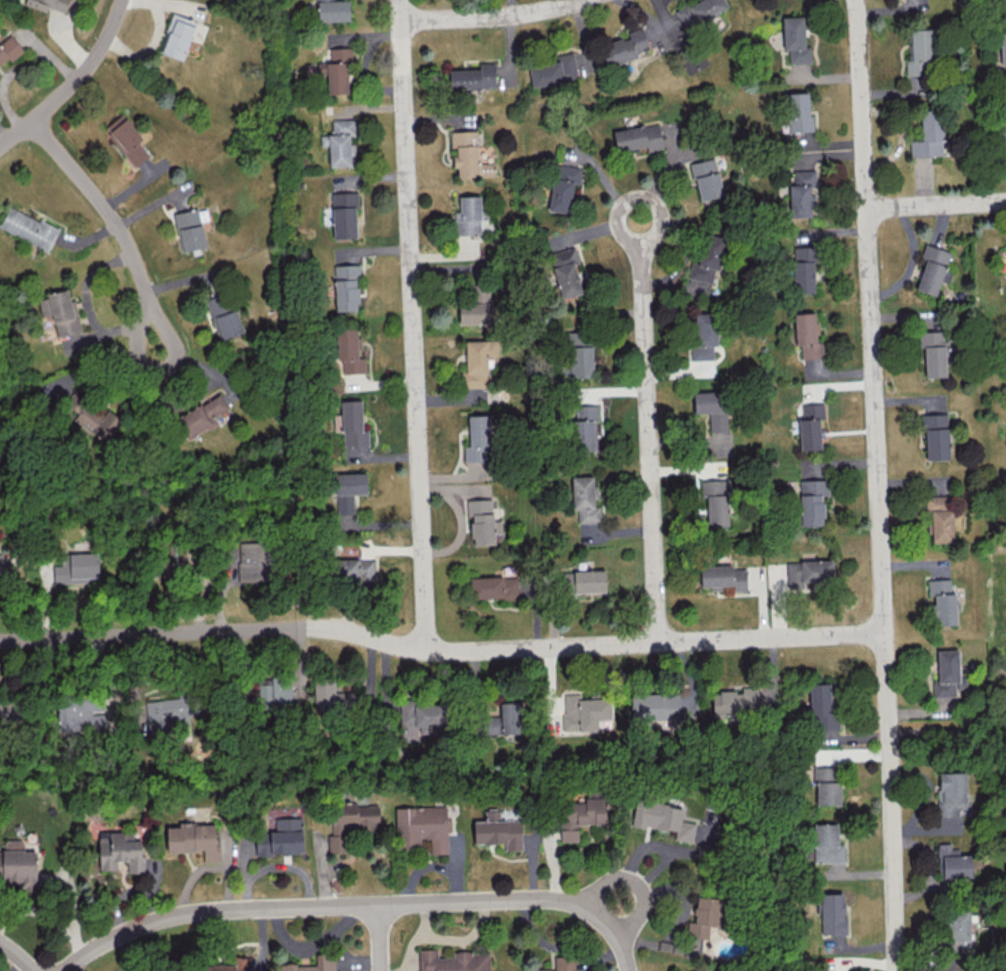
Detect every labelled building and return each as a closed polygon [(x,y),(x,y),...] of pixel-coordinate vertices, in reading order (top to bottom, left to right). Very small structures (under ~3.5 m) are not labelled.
[(46,10),(47,8),(66,12),(69,0),(26,0),(24,5),(46,10)] [(349,0),(317,0),(317,22),(350,21),(349,0)] [(688,32),(728,5),(724,0),(697,0),(676,14),(688,32)] [(207,24),(172,13),(160,52),(183,60),(190,39),(201,42),(207,24)] [(788,63),(810,62),(810,45),(804,45),(803,16),(782,16),(783,50),(788,49),(788,63)] [(609,66),(638,57),(636,52),(649,48),(642,27),(627,32),(628,36),(602,44),(609,66)] [(906,75),(931,75),(931,28),(910,28),(910,60),(905,60),(906,75)] [(8,57),(11,61),(23,50),(11,35),(0,44),(0,63),(8,57)] [(328,94),(350,93),(348,47),(330,48),(330,62),(317,62),(317,77),(327,77),(328,94)] [(531,86),(577,81),(574,53),(557,54),(558,62),(529,65),(531,86)] [(449,70),(449,89),(495,88),(494,62),(479,62),(479,69),(449,70)] [(786,93),(787,132),(811,131),(810,92),(786,93)] [(910,156),(943,155),(941,109),(920,110),(922,140),(910,141),(910,156)] [(133,167),(149,155),(138,141),(142,138),(123,113),(103,128),(133,167)] [(329,167),(352,166),(352,135),(355,135),(355,119),(332,120),(332,133),(328,133),(329,167)] [(662,149),(659,124),(613,129),(616,151),(647,147),(647,151),(662,149)] [(458,177),(494,176),(493,162),(478,163),(477,130),(450,131),(451,147),(454,146),(455,168),(457,168),(458,177)] [(724,196),(718,169),(725,167),(723,155),(691,161),(699,201),(724,196)] [(579,183),(581,167),(554,164),(549,211),(569,213),(572,183),(579,183)] [(790,217),(813,217),(812,170),(793,170),(794,184),(789,185),(790,217)] [(332,192),(333,238),(357,238),(356,192),(332,192)] [(481,196),(459,196),(459,210),(455,210),(456,235),(481,235),(480,217),(481,217),(481,196)] [(47,251),(58,229),(9,205),(0,225),(0,228),(47,251)] [(173,212),(179,251),(192,249),(193,255),(199,254),(198,248),(205,247),(199,208),(173,212)] [(712,283),(715,268),(720,269),(726,239),(704,234),(699,257),(692,255),(688,278),(712,283)] [(937,295),(940,281),(949,283),(951,271),(946,270),(950,251),(924,244),(920,259),(924,260),(916,290),(937,295)] [(794,293),(815,292),(813,246),(793,246),(794,293)] [(559,298),(582,294),(576,263),(578,263),(576,247),(550,252),(559,298)] [(358,264),(334,265),(336,311),(360,310),(358,264)] [(81,332),(75,298),(70,299),(68,289),(46,292),(47,297),(39,299),(42,316),(53,315),(57,336),(81,332)] [(242,332),(230,292),(207,300),(220,339),(242,332)] [(490,323),(490,292),(471,292),(471,302),(459,302),(459,324),(490,323)] [(801,359),(823,358),(822,342),(817,342),(816,312),(794,313),(795,345),(800,345),(801,359)] [(692,359),(713,359),(712,346),(717,346),(716,313),(692,313),(692,359)] [(365,357),(358,357),(357,328),(336,328),(337,360),(342,360),(342,373),(365,373),(365,357)] [(944,330),(918,331),(919,345),(924,345),(925,377),(945,377),(944,330)] [(593,376),(591,335),(569,336),(570,377),(593,376)] [(462,387),(486,388),(487,356),(499,356),(499,340),(466,340),(465,373),(462,373),(462,387)] [(74,418),(106,443),(123,421),(82,390),(70,406),(78,413),(74,418)] [(694,413),(709,413),(710,432),(726,431),(725,391),(693,392),(694,413)] [(187,439),(216,424),(212,416),(228,408),(220,393),(176,417),(187,439)] [(341,400),(342,446),(368,445),(368,429),(362,430),(361,400),(341,400)] [(801,404),(802,417),(798,418),(800,450),(820,449),(819,418),(824,418),(823,403),(801,404)] [(573,450),(596,450),(595,405),(576,405),(576,419),(572,419),(573,450)] [(925,460),(949,459),(948,413),(924,414),(925,460)] [(469,414),(469,446),(464,446),(464,461),(490,461),(489,414),(469,414)] [(366,493),(366,473),(335,473),(336,514),(354,513),(353,493),(366,493)] [(572,476),(572,510),(577,509),(577,523),(599,522),(599,505),(594,505),(594,476),(572,476)] [(707,525),(728,525),(728,479),(701,480),(701,495),(707,495),(707,525)] [(801,525),(823,525),(822,495),(827,495),(827,479),(799,480),(801,525)] [(954,542),(953,495),(928,496),(929,542),(954,542)] [(466,499),(467,515),(471,515),(472,546),(494,545),(492,498),(466,499)] [(239,581),(273,580),(272,542),(238,543),(239,581)] [(53,582),(99,581),(98,553),(60,554),(61,565),(53,565),(53,582)] [(374,558),(334,559),(334,581),(374,580),(374,558)] [(786,561),(787,589),(804,589),(803,581),(833,580),(833,560),(786,561)] [(746,568),(732,569),(732,565),(700,566),(701,586),(733,586),(733,590),(746,590),(746,568)] [(574,593),(606,592),(605,570),(573,571),(574,593)] [(470,576),(470,598),(518,597),(518,575),(470,576)] [(928,579),(928,594),(932,594),(933,625),(956,624),(955,592),(950,593),(950,579),(928,579)] [(937,650),(938,683),(932,683),(933,697),(955,697),(955,682),(959,681),(958,649),(937,650)] [(314,681),(314,710),(355,709),(354,691),(335,692),(335,680),(314,681)] [(811,730),(839,729),(839,714),(831,714),(830,683),(810,683),(811,730)] [(757,688),(742,688),(742,691),(712,691),(712,714),(758,714),(757,688)] [(598,733),(597,720),(611,719),(610,697),(581,698),(581,691),(562,692),(563,734),(598,733)] [(679,719),(679,693),(631,692),(631,719),(679,719)] [(145,701),(149,735),(169,732),(168,720),(195,717),(192,695),(145,701)] [(57,725),(103,729),(104,709),(93,708),(94,703),(59,700),(57,725)] [(18,722),(19,703),(0,702),(0,721),(18,722)] [(447,731),(447,703),(414,703),(414,721),(413,721),(413,731),(447,731)] [(937,772),(938,833),(961,833),(961,808),(966,808),(966,772),(937,772)] [(840,805),(841,782),(817,781),(816,804),(840,805)] [(561,841),(579,841),(578,825),(606,825),(605,796),(585,797),(585,802),(560,802),(561,841)] [(693,842),(696,822),(682,821),(684,803),(635,797),(632,824),(676,830),(674,840),(693,842)] [(378,803),(332,805),(333,833),(346,832),(346,826),(379,825),(378,803)] [(396,807),(397,848),(420,847),(420,838),(430,838),(430,854),(448,853),(446,806),(396,807)] [(474,843),(505,842),(505,851),(522,850),(521,819),(500,819),(499,809),(485,809),(485,820),(473,821),(474,843)] [(256,854),(303,853),(302,817),(275,817),(276,833),(255,833),(256,854)] [(838,844),(837,823),(813,823),(814,862),(844,861),(844,844),(838,844)] [(167,852),(203,851),(204,862),(218,862),(217,824),(166,825),(167,852)] [(100,870),(117,869),(117,862),(127,861),(128,873),(144,872),(142,832),(108,833),(108,836),(99,836),(100,870)] [(344,835),(328,835),(329,853),(344,852),(344,835)] [(36,851),(23,851),(23,840),(3,840),(4,882),(21,882),(21,890),(37,889),(36,851)] [(953,843),(937,843),(938,877),(971,877),(971,854),(953,854),(953,843)] [(821,934),(845,934),(845,893),(821,893),(821,934)] [(722,898),(696,896),(695,921),(687,921),(687,937),(701,938),(700,956),(719,957),(722,898)] [(489,952),(453,952),(453,957),(437,957),(437,948),(418,948),(418,970),(490,970),(489,952)] [(278,965),(278,970),(333,970),(333,952),(315,953),(316,963),(278,965)] [(527,970),(582,970),(582,956),(554,956),(554,968),(527,969),(527,970)] [(235,958),(236,964),(203,965),(203,970),(250,970),(249,957),(235,958)]
